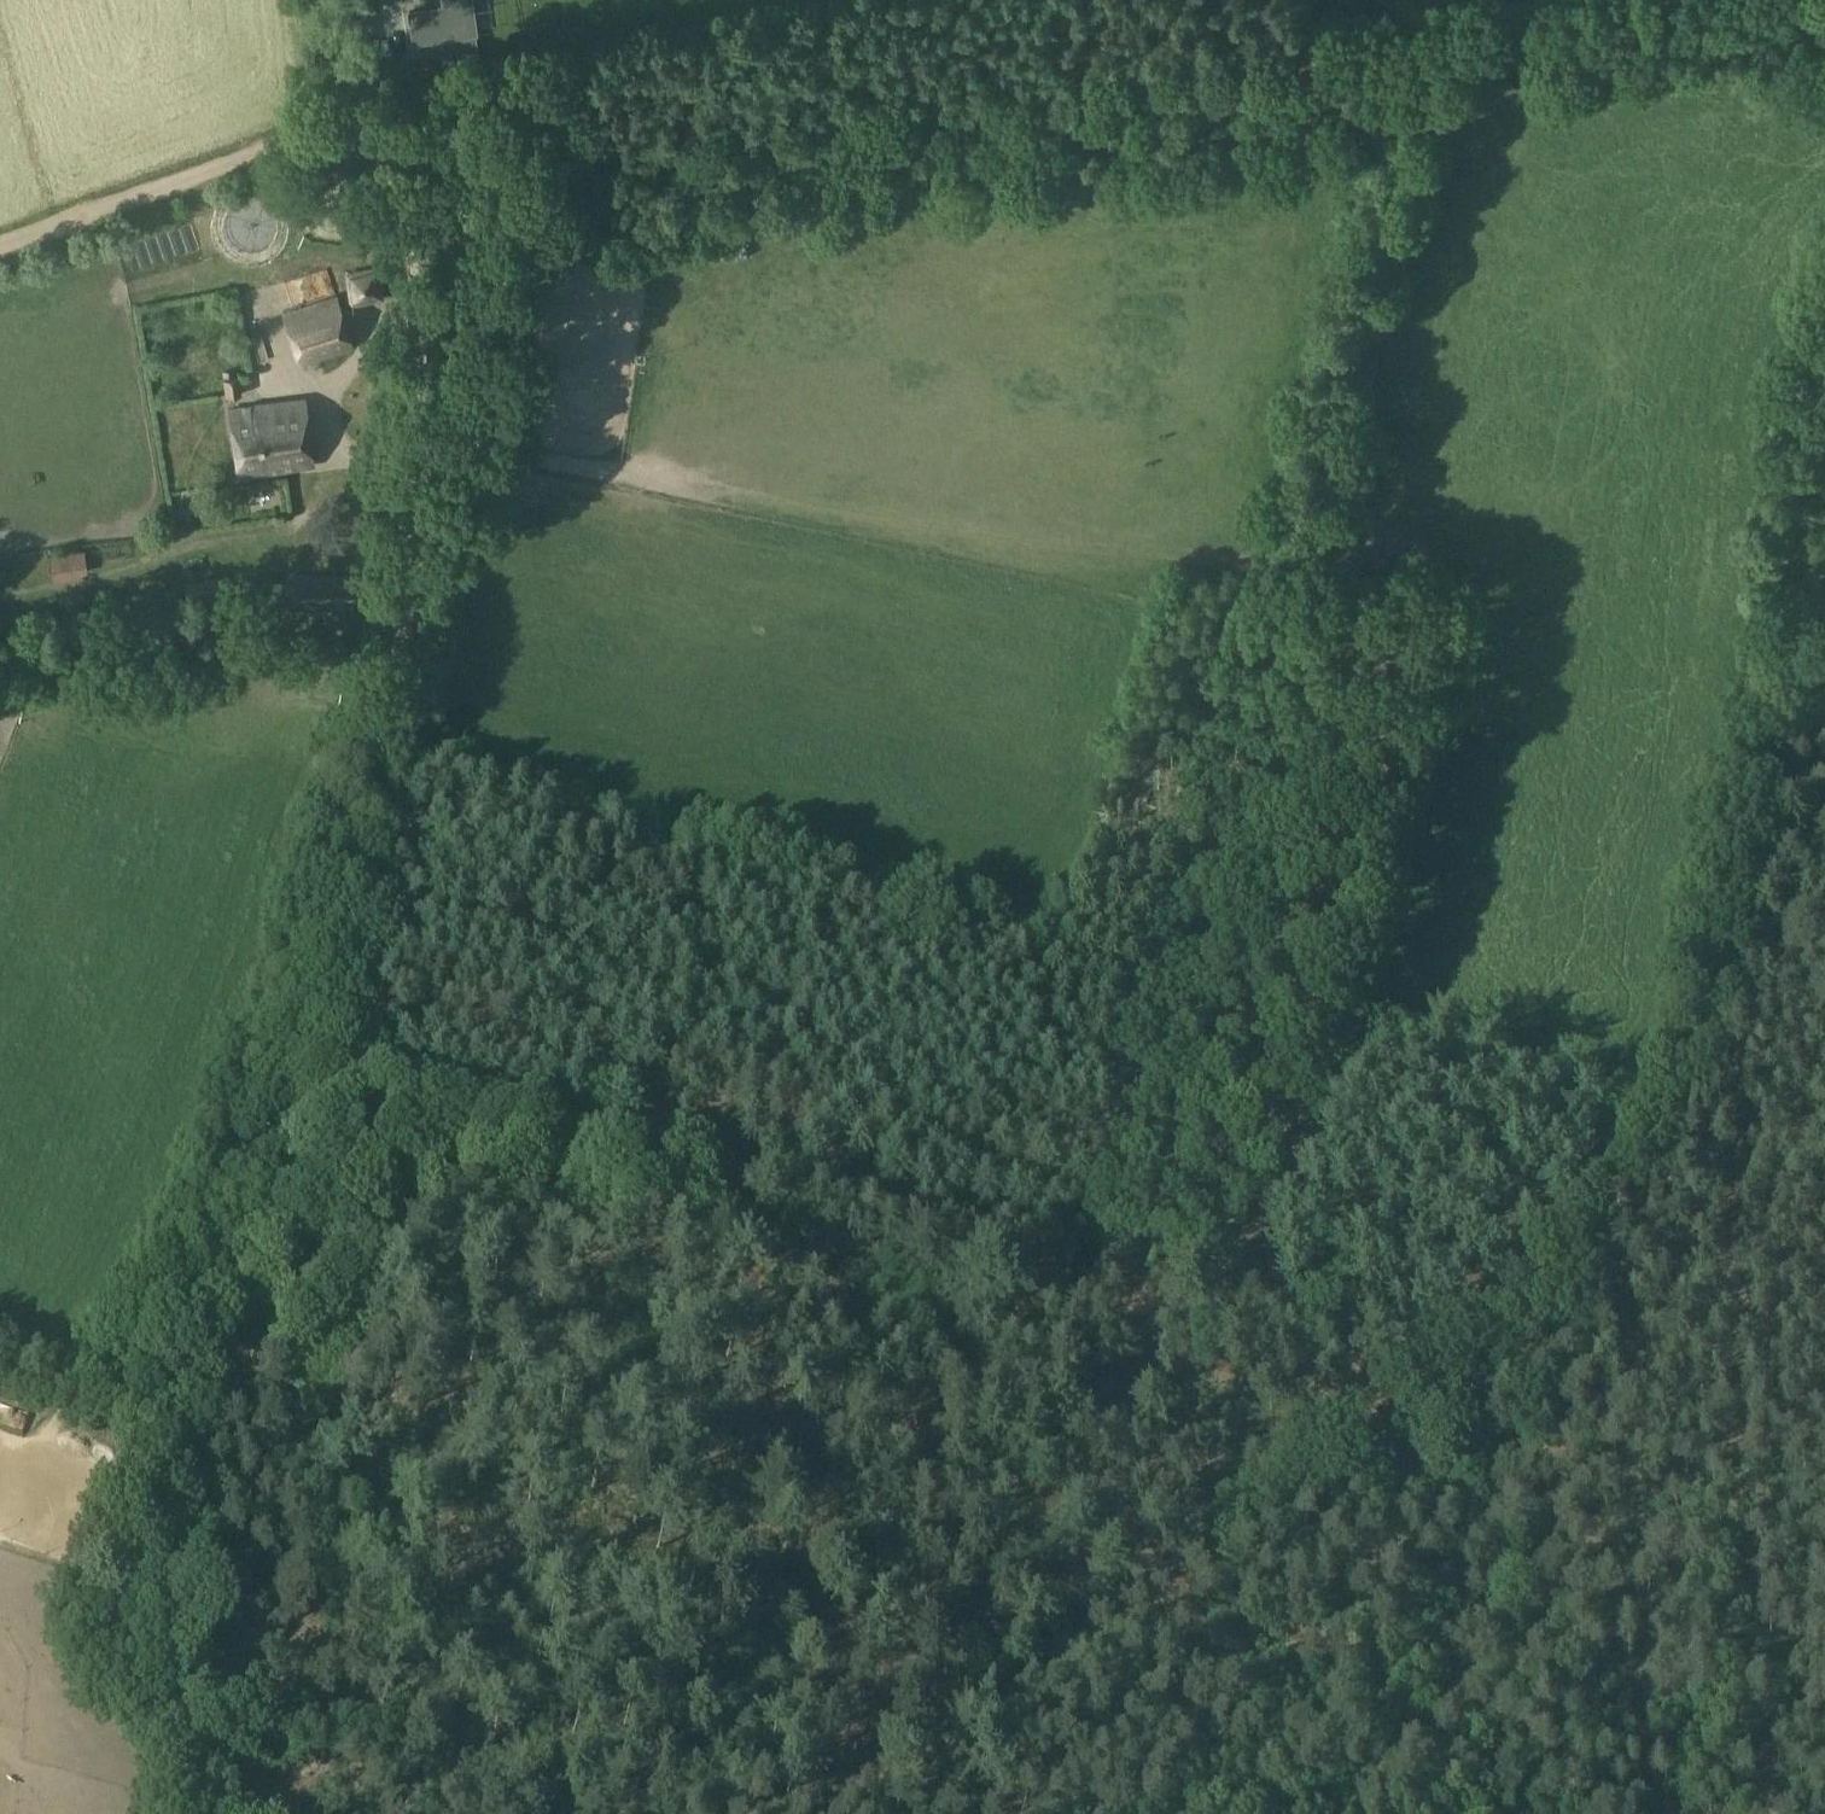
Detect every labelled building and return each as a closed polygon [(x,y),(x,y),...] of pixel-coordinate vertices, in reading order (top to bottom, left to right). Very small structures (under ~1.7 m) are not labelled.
[(409,11),(414,42),(421,41),(439,38),(443,61),(478,56),(475,33),(470,0),(442,0),(443,5),(416,10),(409,11)] [(337,299),(284,316),(299,363),(352,346),(337,299)] [(221,378),(225,396),(242,393),(238,375),(221,378)] [(303,399),(230,409),(240,476),(313,466),(303,399)] [(84,554),(46,559),(48,578),(87,572),(84,554)] [(284,584),(283,597),(292,605),(352,605),(361,597),(361,585),(353,577),(293,576),(284,584)]
